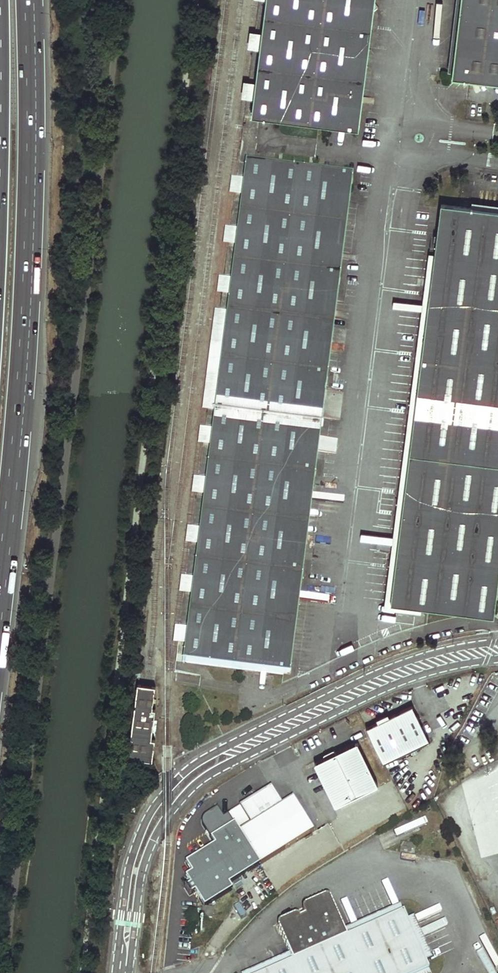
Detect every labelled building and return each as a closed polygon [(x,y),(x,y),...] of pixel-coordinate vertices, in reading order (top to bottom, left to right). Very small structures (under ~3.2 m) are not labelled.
[(367,0),(257,0),(238,156),(251,157),(256,118),(351,129),(367,0)] [(450,78),(497,83),(497,0),(459,0),(450,78)] [(345,177),(239,166),(178,661),(283,675),(345,177)] [(441,204),(437,233),(391,605),(496,616),(497,600),(497,211),(441,204)] [(157,686),(138,683),(130,757),(154,760),(156,740),(153,740),(156,709),(154,709),(157,686)] [(378,722),(367,727),(383,762),(429,740),(412,705),(391,715),(388,713),(383,716),(377,718),(378,722)] [(358,741),(315,761),(336,805),(379,785),(358,741)] [(246,803),(232,812),(264,864),(314,832),(293,798),(281,805),(270,787),(263,792),(264,794),(247,805),(246,803)] [(263,792),(246,803),(247,805),(264,794),(263,792)] [(232,812),(206,828),(209,832),(214,840),(217,846),(186,865),(195,879),(200,888),(202,891),(195,896),(197,899),(195,908),(264,864),(232,812)] [(411,843),(402,841),(400,849),(410,851),(411,843)] [(195,879),(192,881),(197,890),(200,888),(195,879)] [(276,928),(288,954),(291,962),(266,972),(421,972),(426,971),(427,971),(423,963),(404,920),(401,913),(400,913),(345,938),(342,930),(329,901),(328,898),(326,897),(324,897),(302,907),(300,907),(300,909),(301,911),(303,915),(298,917),(295,915),(278,923),(276,925),(276,928)] [(400,913),(397,905),(342,930),(345,938),(400,913)] [(212,919),(213,910),(204,909),(203,918),(212,919)] [(412,917),(404,920),(423,963),(430,960),(412,917)] [(288,954),(244,972),(266,972),(291,962),(288,954)]
